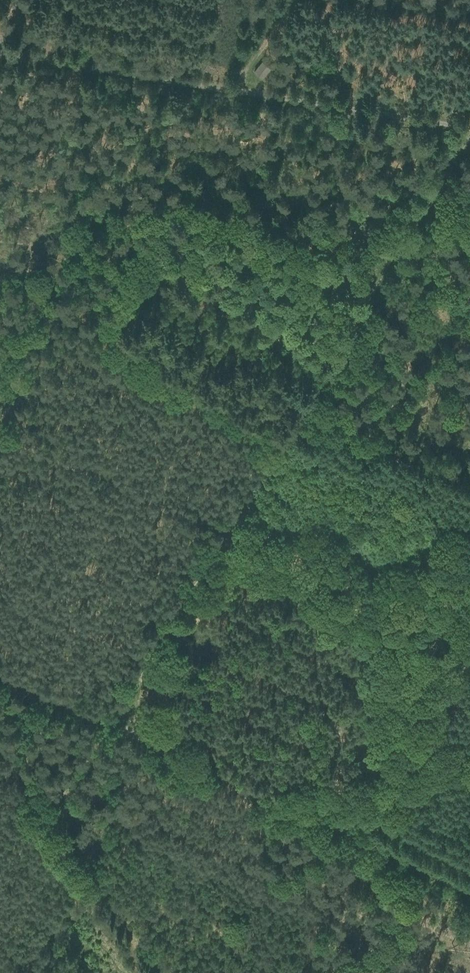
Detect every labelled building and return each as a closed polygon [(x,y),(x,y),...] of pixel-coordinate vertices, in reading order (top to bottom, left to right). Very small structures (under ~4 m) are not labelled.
[(263,61),(254,72),(262,78),(270,67),(263,61)]
